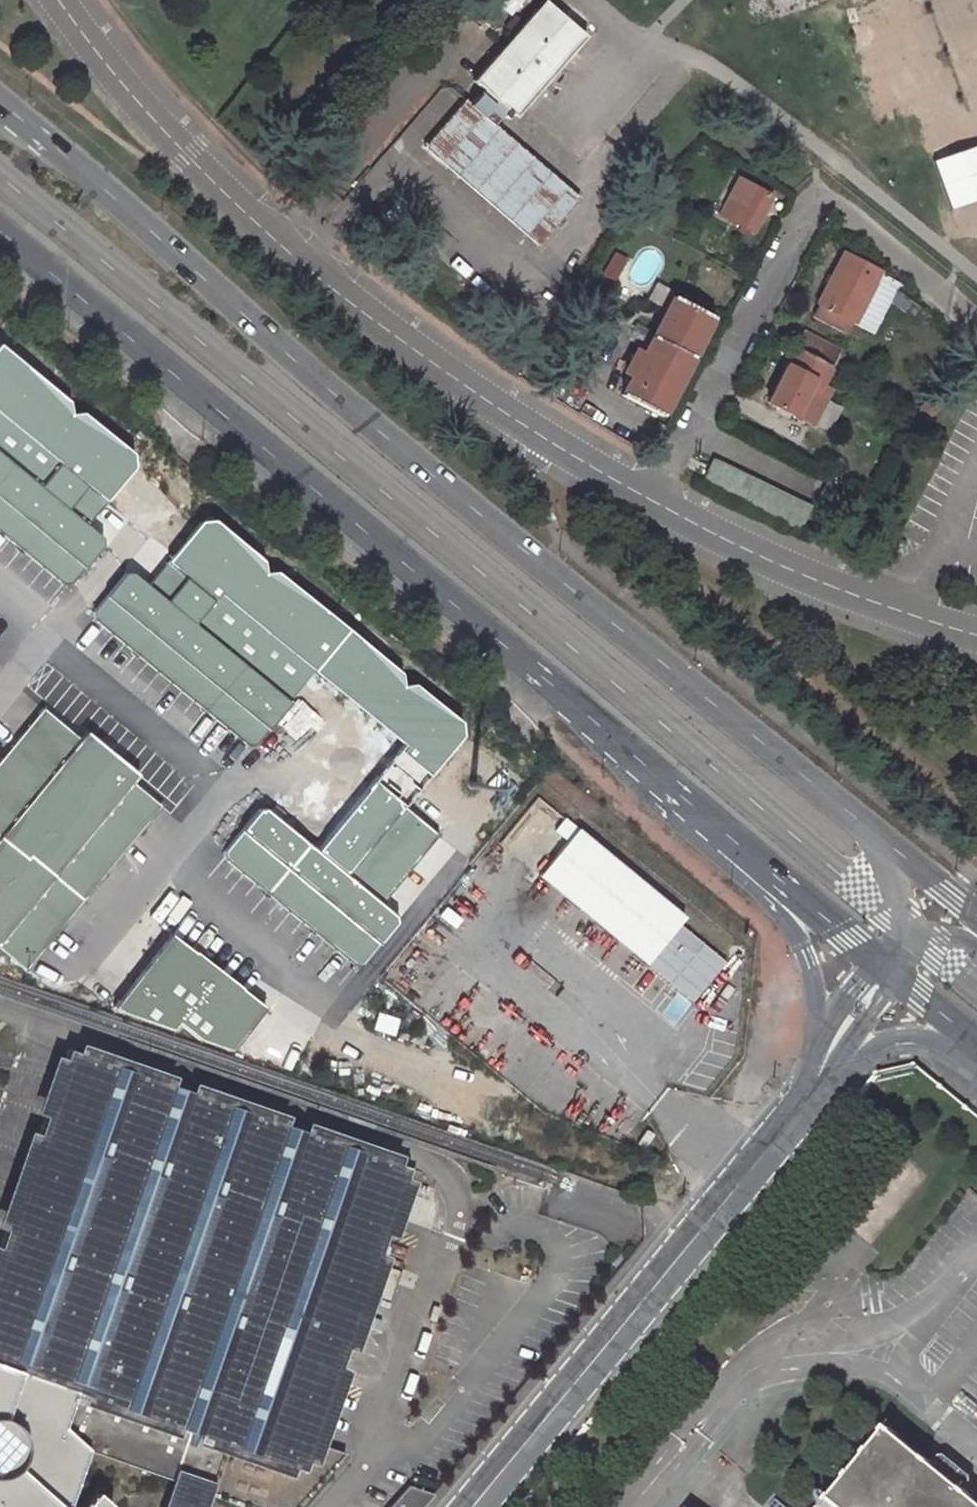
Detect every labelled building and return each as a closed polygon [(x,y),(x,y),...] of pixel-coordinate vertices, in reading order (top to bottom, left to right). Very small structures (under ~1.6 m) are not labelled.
[(556,0),(546,0),(480,74),(491,84),(479,97),(446,135),(458,147),(450,156),(541,239),(582,194),(500,117),(511,105),(519,112),(590,32),(556,0)] [(426,135),(450,156),(458,147),(446,135),(479,97),(469,87),(426,135)] [(930,159),(951,217),(976,208),(976,142),(930,159)] [(769,194),(738,175),(718,209),(750,228),(769,194)] [(842,251),(815,304),(857,324),(882,271),(842,251)] [(716,318),(676,296),(622,396),(662,418),(716,318)] [(790,347),(763,403),(814,426),(834,390),(825,384),(834,369),(832,368),(840,349),(804,329),(794,348),(790,347)] [(67,584),(103,539),(85,525),(104,500),(56,462),(38,484),(0,454),(0,531),(67,584)] [(798,529),(810,504),(712,458),(700,483),(798,529)] [(191,624),(211,598),(164,562),(146,585),(125,569),(87,616),(253,745),(289,700),(191,624)] [(0,756),(0,952),(25,972),(158,802),(131,781),(136,775),(42,703),(0,756)] [(218,856),(361,965),(399,915),(256,806),(218,856)] [(563,840),(534,878),(693,1001),(725,960),(678,924),(686,914),(561,817),(551,831),(563,840)] [(122,1000),(226,1061),(263,997),(160,936),(122,1000)] [(54,1502),(70,1485),(81,1450),(164,1478),(169,1480),(172,1472),(188,1477),(185,1486),(204,1493),(244,1506),(294,1506),(342,1455),(309,1443),(404,1171),(62,1051),(54,1073),(43,1105),(28,1148),(16,1182),(4,1215),(0,1228),(0,1506),(59,1506),(54,1502)] [(893,1429),(835,1499),(845,1506),(976,1506),(976,1498),(927,1457),(893,1429)] [(155,1506),(199,1506),(204,1493),(185,1486),(188,1477),(172,1472),(169,1480),(164,1478),(155,1506)] [(86,1506),(109,1506),(108,1502),(92,1488),(80,1501),(86,1506)] [(430,1497),(405,1488),(388,1506),(421,1506),(430,1497)] [(835,1499),(828,1506),(845,1506),(835,1499)]
